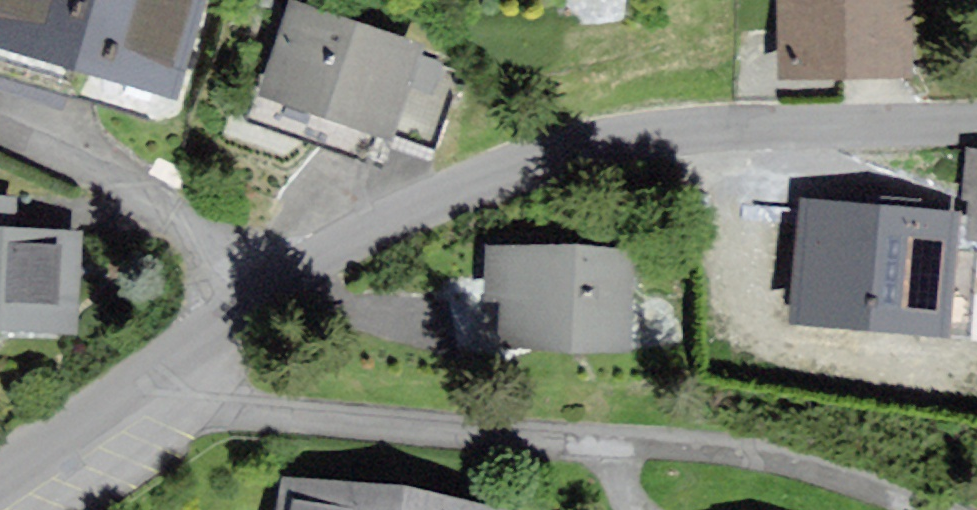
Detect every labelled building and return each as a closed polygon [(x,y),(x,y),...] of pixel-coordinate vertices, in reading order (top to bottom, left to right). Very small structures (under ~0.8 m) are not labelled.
[(172,92),(201,0),(0,0),(0,40),(172,92)] [(784,77),(921,79),(922,0),(786,0),(784,77)] [(293,3),(267,95),(397,132),(424,40),(293,3)] [(72,328),(79,233),(11,228),(13,202),(0,201),(0,322),(72,328)] [(810,204),(800,315),(942,328),(952,217),(810,204)] [(498,240),(492,344),(635,352),(641,248),(498,240)] [(287,509),(531,509),(532,507),(294,469),(287,509)]
